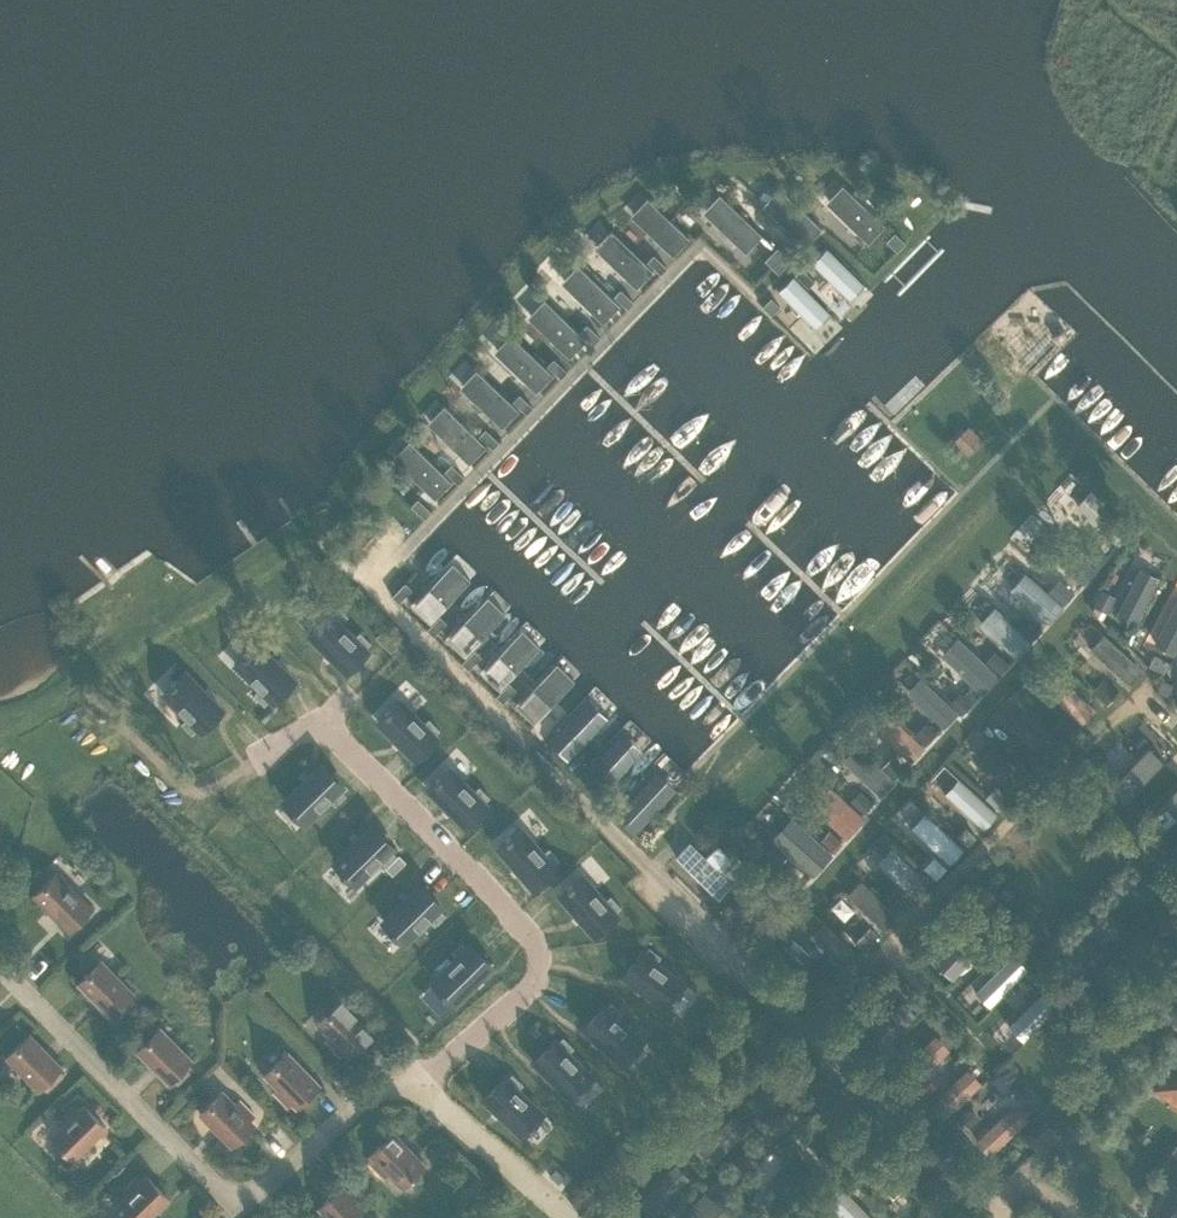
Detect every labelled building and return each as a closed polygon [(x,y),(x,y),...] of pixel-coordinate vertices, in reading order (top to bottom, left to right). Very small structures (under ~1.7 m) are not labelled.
[(842,184),(826,201),(868,242),(884,225),(842,184)] [(779,187),(763,204),(805,245),(821,228),(779,187)] [(719,193),(703,210),(745,251),(761,234),(719,193)] [(647,197),(630,214),(673,254),(689,237),(647,197)] [(610,229),(594,246),(636,287),(653,270),(647,264),(610,229)] [(895,232),(887,241),(897,250),(905,242),(895,232)] [(850,242),(833,259),(868,292),(884,276),(850,242)] [(779,249),(765,263),(779,277),(792,263),(779,249)] [(654,257),(647,264),(653,270),(661,278),(668,271),(654,257)] [(577,264),(560,281),(603,322),(619,305),(577,264)] [(823,269),(806,286),(841,320),(858,303),(823,269)] [(621,292),(614,299),(628,313),(635,306),(621,292)] [(833,328),(799,294),(782,311),(817,345),(833,328)] [(544,299),(528,316),(570,356),(586,339),(544,299)] [(587,323),(580,330),(594,343),(600,336),(587,323)] [(510,333),(494,350),(536,390),(552,373),(510,333)] [(554,358),(547,365),(560,378),(567,371),(554,358)] [(476,369),(460,386),(502,426),(518,409),(476,369)] [(519,394),(513,401),(526,414),(533,407),(519,394)] [(443,405),(427,422),(469,462),(485,445),(443,405)] [(953,440),(967,454),(983,439),(969,425),(953,440)] [(485,428),(479,435),(492,448),(499,441),(485,428)] [(409,441),(393,457),(435,498),(451,481),(409,441)] [(451,464),(444,470),(458,484),(465,477),(451,464)] [(418,499),(411,506),(425,519),(431,512),(418,499)] [(1078,544),(1060,561),(1080,582),(1098,566),(1078,544)] [(453,563),(412,605),(429,622),(470,580),(453,563)] [(1122,601),(1145,610),(1161,573),(1138,564),(1122,601)] [(406,582),(392,595),(400,602),(413,589),(406,582)] [(1015,582),(1015,606),(1069,606),(1069,583),(1015,582)] [(1176,594),(1157,639),(1176,647),(1176,594)] [(488,596),(447,638),(464,655),(505,613),(488,596)] [(1015,657),(1034,637),(995,602),(977,622),(1015,657)] [(354,637),(330,613),(322,622),(320,620),(316,624),(318,626),(309,635),(345,671),(366,649),(365,648),(371,642),(360,631),(354,637)] [(440,616),(427,629),(434,636),(447,623),(440,616)] [(983,692),(1000,672),(941,619),(923,638),(983,692)] [(522,629),(481,672),(499,688),(539,646),(522,629)] [(1129,683),(1143,668),(1107,634),(1093,649),(1129,683)] [(293,679),(257,643),(249,651),(247,650),(243,654),(245,655),(236,664),(259,687),(253,693),(264,704),(270,698),(272,700),(293,679)] [(475,649),(462,663),(468,669),(481,656),(475,649)] [(557,663),(516,705),(533,722),(574,680),(557,663)] [(904,692),(952,725),(969,700),(921,667),(904,692)] [(221,708),(185,672),(176,681),(175,679),(171,683),(172,685),(164,693),(187,717),(181,723),(192,734),(198,727),(199,729),(221,708)] [(509,683),(496,697),(503,703),(515,689),(509,683)] [(591,696),(550,739),(567,755),(608,713),(591,696)] [(440,728),(429,717),(423,723),(399,700),(391,709),(389,707),(385,711),(387,713),(378,722),(414,757),(435,736),(434,734),(440,728)] [(884,707),(870,725),(913,758),(927,739),(884,707)] [(621,731),(581,772),(601,792),(641,751),(621,731)] [(838,765),(880,793),(893,773),(851,746),(838,765)] [(38,787),(44,776),(24,764),(17,776),(38,787)] [(342,786),(334,778),(320,764),(284,800),(293,809),(291,811),(295,815),(297,813),(306,822),(329,799),(335,805),(346,794),(340,788),(342,786)] [(490,796),(479,785),(473,791),(450,768),(441,776),(439,775),(435,779),(437,780),(428,789),(464,825),(486,804),(484,802),(490,796)] [(657,769),(618,809),(638,828),(676,788),(657,769)] [(949,787),(975,812),(989,798),(963,773),(949,787)] [(830,777),(809,796),(845,833),(865,814),(830,777)] [(1000,810),(1012,801),(998,783),(986,792),(1000,810)] [(792,818),(773,848),(815,875),(835,845),(792,818)] [(397,855),(391,849),(392,847),(371,826),(335,862),(344,870),(342,872),(346,876),(348,874),(357,883),(380,860),(386,866),(397,855)] [(542,852),(521,828),(512,836),(510,834),(506,838),(507,840),(498,848),(531,886),(554,866),(553,864),(559,859),(549,847),(542,852)] [(718,844),(709,853),(706,857),(690,841),(676,855),(719,897),(733,883),(748,865),(732,850),(728,854),(718,844)] [(70,929),(91,908),(56,872),(34,893),(70,929)] [(842,890),(875,922),(890,907),(856,874),(842,890)] [(621,906),(610,894),(604,900),(582,875),(573,883),(572,881),(567,885),(569,887),(560,895),(593,933),(616,913),(614,912),(621,906)] [(439,908),(441,906),(419,885),(384,920),(392,929),(391,931),(395,935),(396,933),(405,942),(428,919),(434,925),(445,914),(439,908)] [(960,930),(934,954),(953,975),(979,950),(960,930)] [(491,967),(470,945),(468,947),(462,941),(451,952),(457,958),(434,981),(443,990),(441,991),(445,995),(447,994),(455,1002),(491,967)] [(682,982),(656,962),(661,955),(649,946),(644,953),(642,951),(624,976),(664,1006),(672,996),(674,998),(677,993),(675,992),(682,982)] [(132,993),(100,960),(78,982),(111,1014),(114,1011),(118,1016),(134,1001),(129,996),(132,993)] [(1009,985),(1038,1015),(1049,1005),(1019,974),(1009,985)] [(318,1022),(331,1036),(327,1040),(341,1055),(346,1050),(350,1055),(372,1033),(340,1001),(318,1022)] [(641,1039),(617,1017),(623,1011),(611,1001),(605,1007),(604,1006),(583,1028),(621,1062),(629,1053),(631,1054),(635,1050),(633,1049),(641,1039)] [(159,1027),(149,1037),(137,1049),(169,1082),(173,1079),(177,1083),(193,1068),(188,1063),(191,1060),(159,1027)] [(937,1032),(910,1056),(922,1069),(948,1044),(937,1032)] [(29,1034),(26,1037),(7,1056),(39,1088),(42,1085),(47,1090),(63,1075),(58,1070),(61,1067),(29,1034)] [(591,1076),(568,1052),(574,1046),(563,1036),(557,1042),(555,1040),(534,1061),(570,1097),(578,1088),(580,1090),(584,1086),(582,1084),(591,1076)] [(297,1106),(319,1085),(287,1052),(265,1074),(279,1087),(274,1092),(288,1107),(293,1102),(297,1106)] [(1154,1088),(1176,1105),(1176,1057),(1154,1088)] [(955,1079),(973,1090),(982,1074),(965,1063),(955,1079)] [(490,1096),(485,1101),(498,1115),(513,1129),(517,1133),(539,1112),(507,1080),(502,1084),(498,1080),(485,1092),(490,1096)] [(222,1091),(200,1112),(232,1145),(254,1124),(250,1120),(254,1115),(240,1100),(235,1105),(222,1091)] [(1013,1098),(987,1128),(1005,1142),(1030,1112),(1013,1098)] [(52,1137),(73,1158),(106,1126),(84,1105),(80,1109),(76,1104),(61,1118),(66,1123),(52,1137)] [(717,1159),(748,1119),(730,1106),(700,1146),(717,1159)] [(371,1153),(375,1157),(370,1162),(384,1177),(389,1172),(403,1186),(424,1165),(392,1132),(371,1153)] [(1148,1209),(1160,1217),(1176,1217),(1176,1143),(1155,1171),(1169,1181),(1148,1209)] [(884,1216),(897,1204),(868,1172),(854,1184),(884,1216)] [(125,1217),(148,1217),(169,1197),(148,1176),(143,1180),(139,1175),(124,1189),(129,1194),(115,1208),(125,1217)] [(372,1217),(341,1185),(319,1206),(323,1210),(318,1215),(321,1217),(372,1217)] [(859,1205),(844,1214),(847,1217),(866,1217),(859,1205)]
